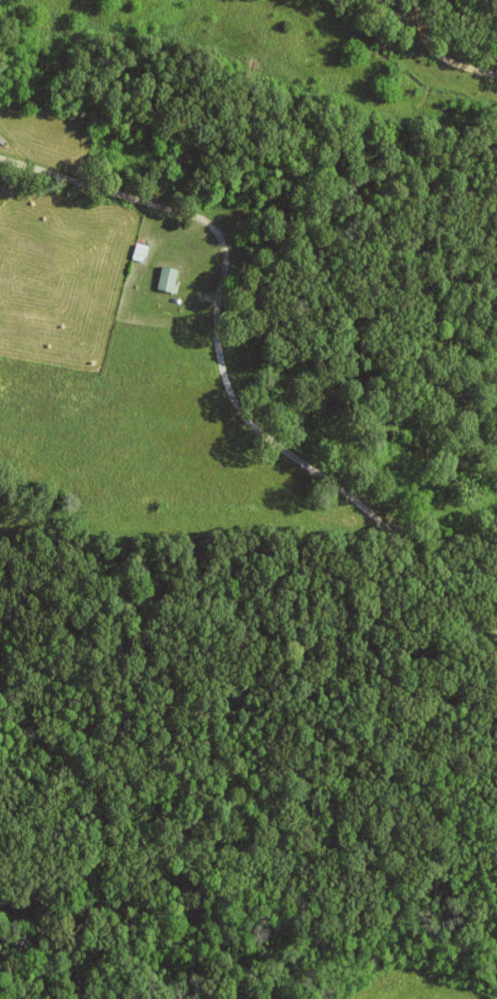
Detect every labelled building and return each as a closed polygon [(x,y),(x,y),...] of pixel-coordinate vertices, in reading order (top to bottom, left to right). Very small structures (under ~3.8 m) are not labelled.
[(178,294),(182,270),(164,267),(159,290),(178,294)]
